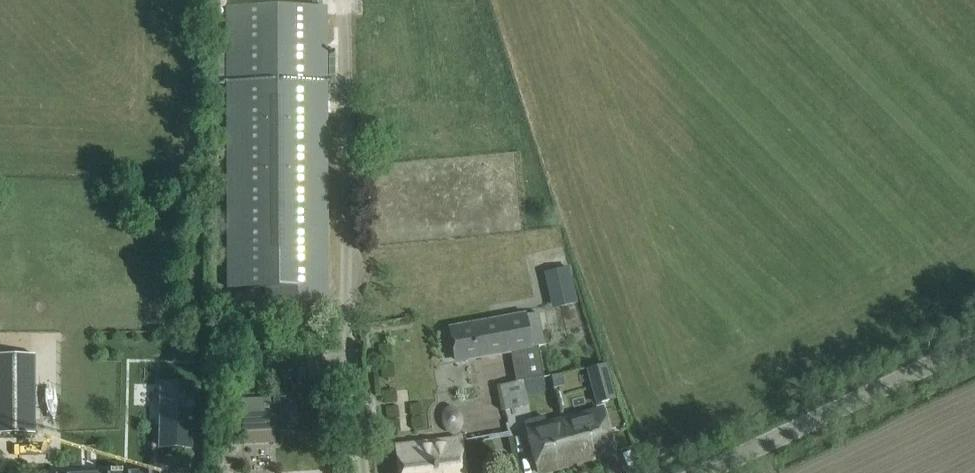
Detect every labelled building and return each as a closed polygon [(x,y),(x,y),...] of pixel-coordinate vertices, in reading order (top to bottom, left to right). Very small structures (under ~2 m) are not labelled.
[(250,304),(327,303),(326,183),(325,17),(325,8),(248,8),(228,8),(229,304),(250,304)] [(551,307),(578,302),(571,265),(544,270),(551,307)] [(508,316),(448,327),(455,364),(511,354),(516,383),(525,381),(543,377),(538,345),(544,344),(538,310),(508,316)] [(286,369),(294,368),(296,383),(321,381),(318,349),(284,353),(286,369)] [(35,434),(35,356),(0,356),(0,434),(35,434)] [(610,365),(591,371),(598,396),(618,390),(610,365)] [(516,383),(501,386),(506,410),(530,405),(528,395),(525,381),(516,383)] [(192,385),(162,384),(160,447),(191,448),(192,385)] [(243,433),(275,431),(274,397),(241,399),(243,433)] [(614,451),(602,408),(561,420),(573,463),(614,451)] [(544,418),(525,423),(539,472),(573,463),(561,420),(546,424),(544,418)] [(463,467),(461,440),(397,448),(400,472),(464,472),(463,467)]
